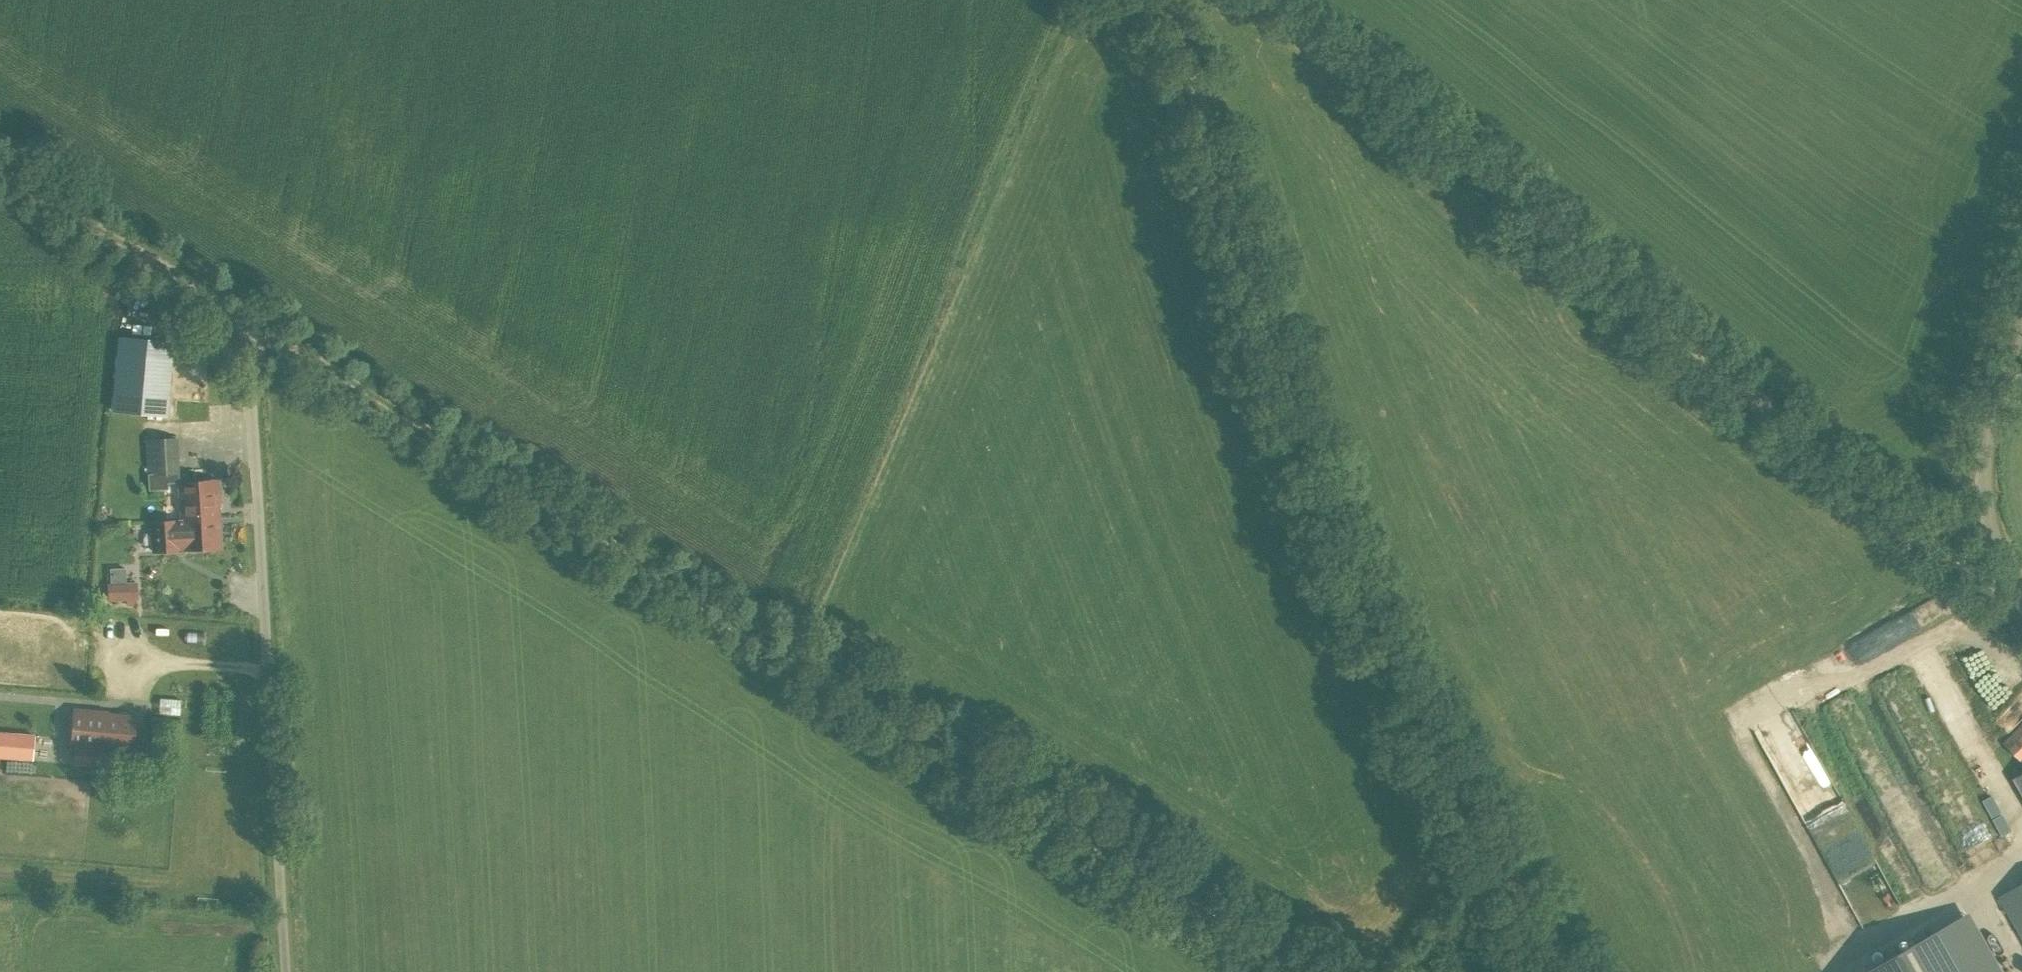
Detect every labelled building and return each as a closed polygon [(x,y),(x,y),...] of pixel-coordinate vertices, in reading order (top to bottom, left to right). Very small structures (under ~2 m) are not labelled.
[(171,338),(122,333),(114,411),(162,416),(171,338)] [(172,383),(183,382),(186,423),(218,421),(214,357),(184,359),(184,365),(171,365),(172,383)] [(160,430),(160,418),(134,418),(134,431),(160,430)] [(149,490),(169,489),(169,482),(178,481),(179,481),(179,473),(180,473),(178,436),(146,438),(148,473),(149,490)] [(181,520),(220,518),(218,490),(218,479),(179,481),(178,481),(179,493),(181,520)] [(153,552),(220,547),(219,519),(220,519),(220,518),(181,520),(181,521),(151,523),(153,552)] [(110,599),(138,596),(137,584),(109,585),(110,599)] [(70,746),(75,746),(73,762),(103,765),(104,749),(104,747),(133,750),(136,716),(107,714),(107,713),(73,710),(70,746)] [(2003,741),(2021,761),(2021,723),(2003,741)] [(33,761),(36,735),(0,731),(0,758),(33,761)] [(2014,778),(2021,792),(2021,773),(2014,778)] [(2001,898),(2021,934),(2021,886),(2001,898)] [(1966,908),(1853,971),(2003,971),(1966,908)]
